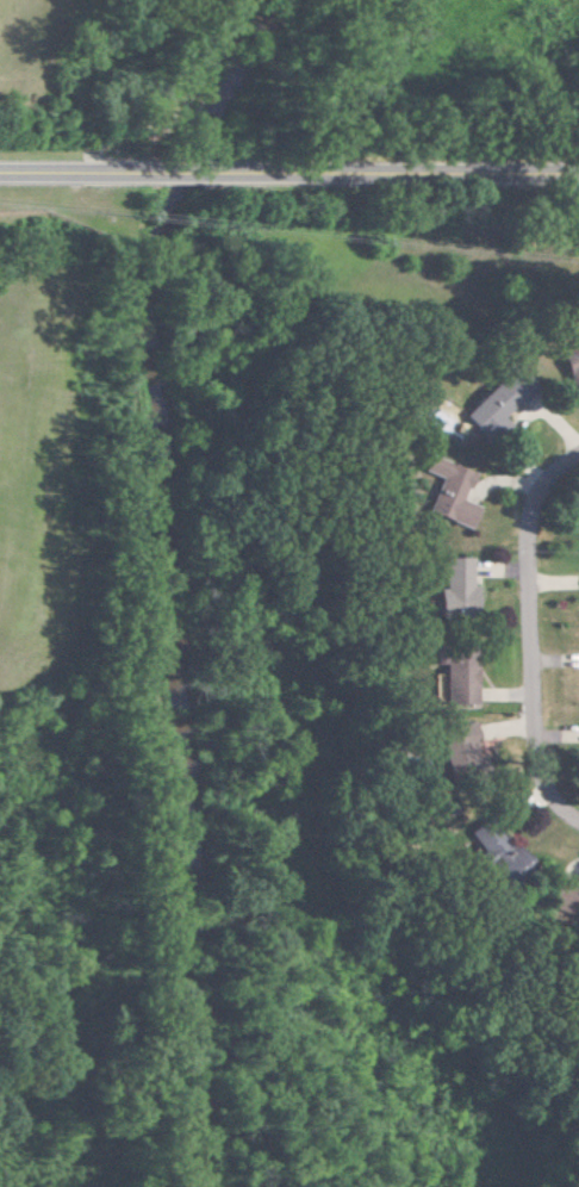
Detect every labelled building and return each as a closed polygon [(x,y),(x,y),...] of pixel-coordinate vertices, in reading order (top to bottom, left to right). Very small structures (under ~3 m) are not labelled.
[(562,387),(578,382),(578,342),(552,350),(562,387)] [(457,416),(479,438),(530,387),(508,365),(457,416)] [(468,471),(422,456),(417,471),(434,477),(422,513),(466,528),(473,506),(458,501),(468,471)] [(467,558),(438,558),(438,589),(433,588),(432,616),(470,617),(470,584),(466,584),(467,558)] [(438,704),(470,704),(469,662),(438,662),(438,704)] [(429,674),(429,704),(437,704),(437,674),(429,674)] [(433,727),(438,769),(473,765),(468,723),(433,727)] [(474,852),(473,853),(494,884),(519,867),(483,814),(459,830),(474,852)] [(570,914),(577,886),(549,879),(541,907),(570,914)]
